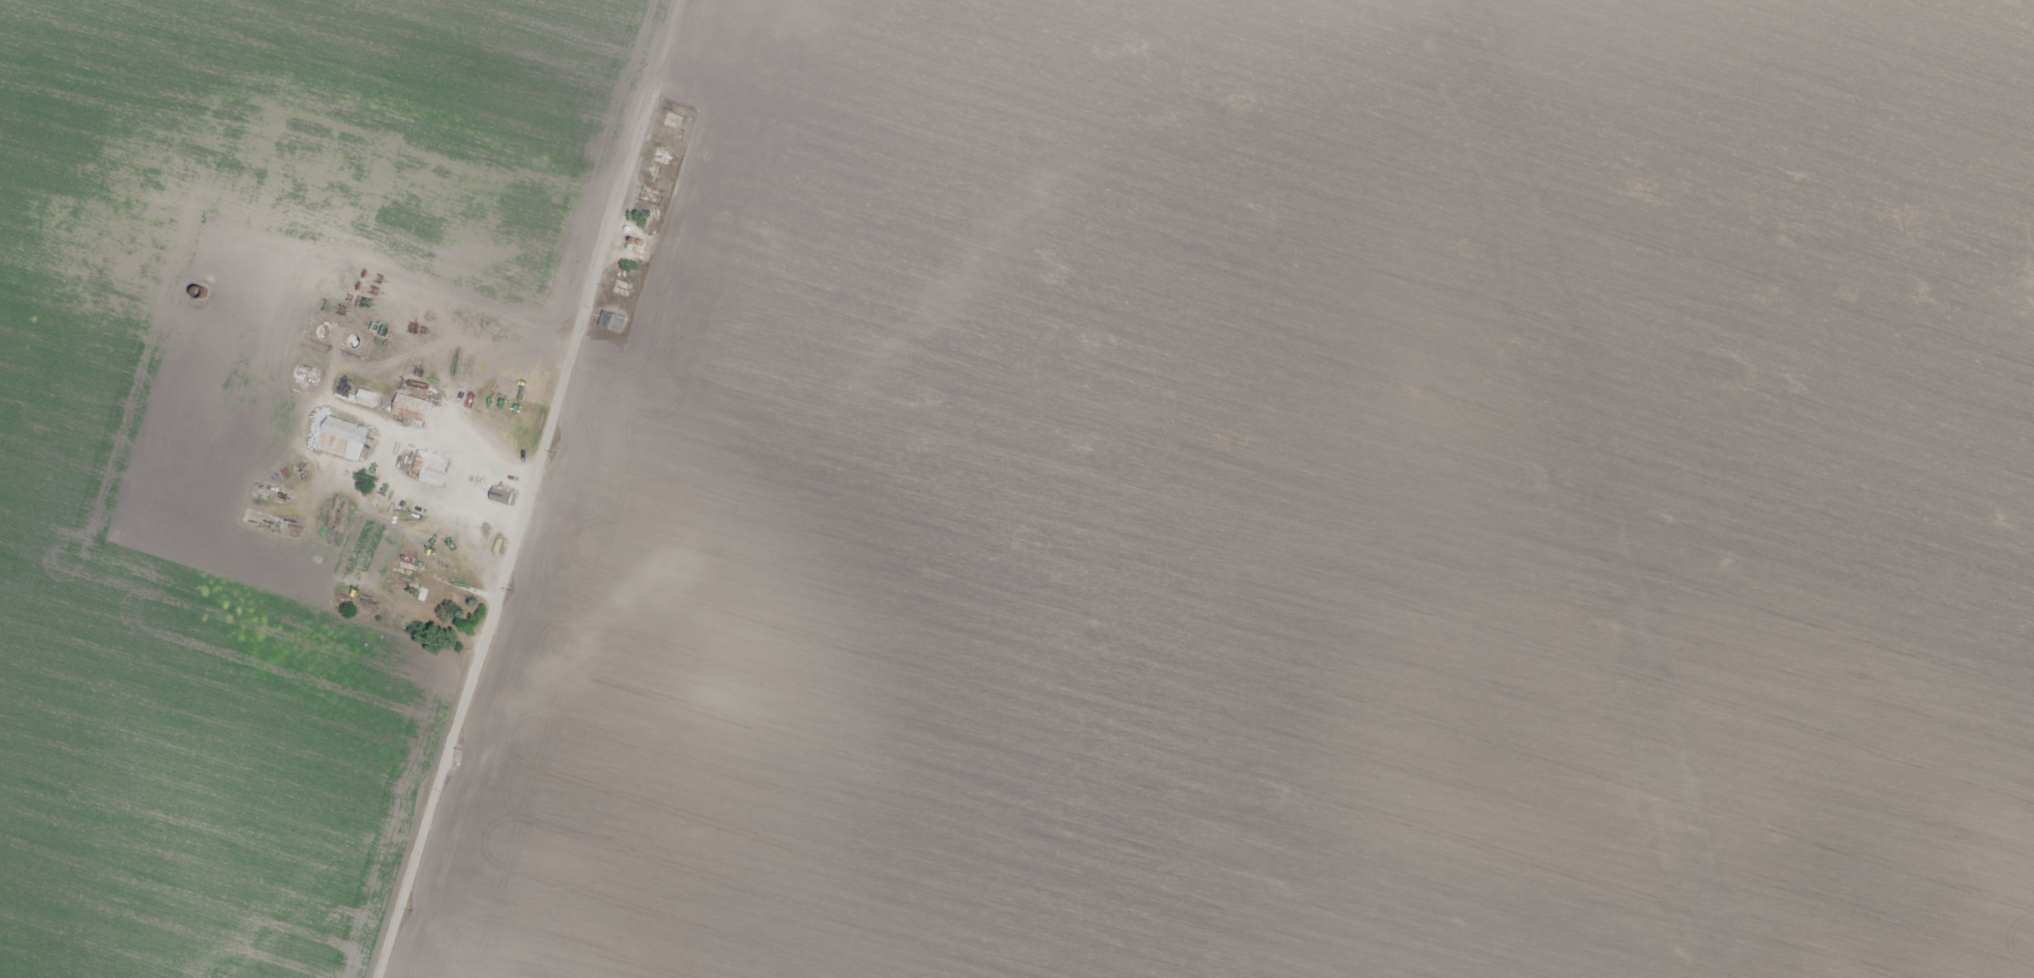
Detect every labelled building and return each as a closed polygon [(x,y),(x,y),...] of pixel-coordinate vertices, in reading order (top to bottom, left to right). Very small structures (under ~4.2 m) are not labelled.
[(357,404),(375,408),(378,393),(360,389),(357,404)] [(392,414),(427,423),(432,402),(397,393),(392,414)] [(318,450),(359,461),(368,427),(327,416),(318,450)] [(420,476),(419,482),(442,487),(449,457),(418,450),(412,474),(420,476)]
